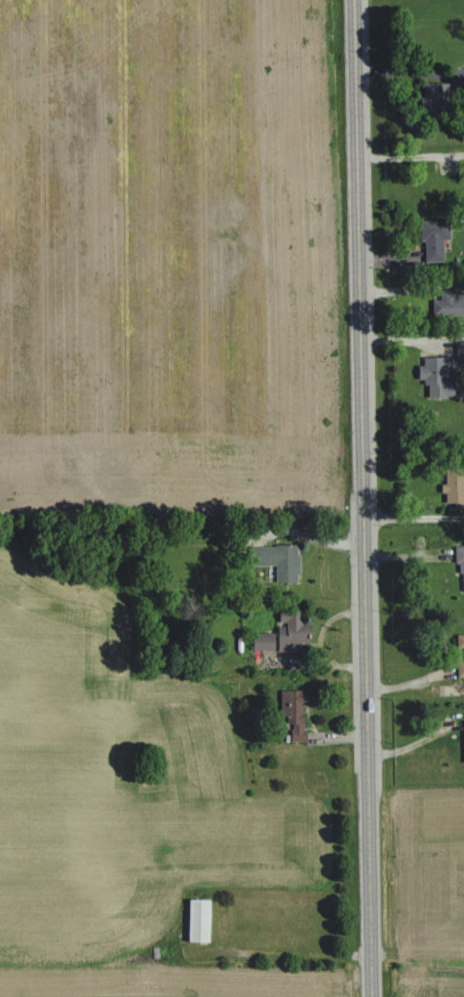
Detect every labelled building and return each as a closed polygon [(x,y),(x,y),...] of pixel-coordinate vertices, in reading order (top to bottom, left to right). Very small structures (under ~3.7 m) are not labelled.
[(449,84),(423,83),(423,106),(449,107),(449,84)] [(449,240),(449,220),(421,221),(422,262),(443,262),(442,241),(449,240)] [(439,291),(439,314),(463,314),(463,291),(439,291)] [(426,397),(453,397),(453,356),(422,357),(422,366),(416,366),(417,379),(425,379),(426,397)] [(454,502),(454,507),(463,507),(463,486),(463,467),(444,467),(445,484),(439,484),(440,492),(444,492),(445,502),(454,502)] [(297,544),(252,544),(252,564),(275,564),(275,582),(297,582),(297,544)] [(276,649),(308,648),(307,617),(298,617),(297,611),(275,612),(276,649)] [(250,632),(251,650),(273,650),(272,631),(250,632)] [(456,647),(463,646),(463,660),(456,660),(456,676),(463,676),(463,633),(456,634),(456,647)] [(304,741),(303,706),(307,706),(307,689),(279,690),(280,716),(286,715),(286,723),(290,723),(290,741),(304,741)] [(185,941),(207,942),(208,899),(186,898),(185,941)]
